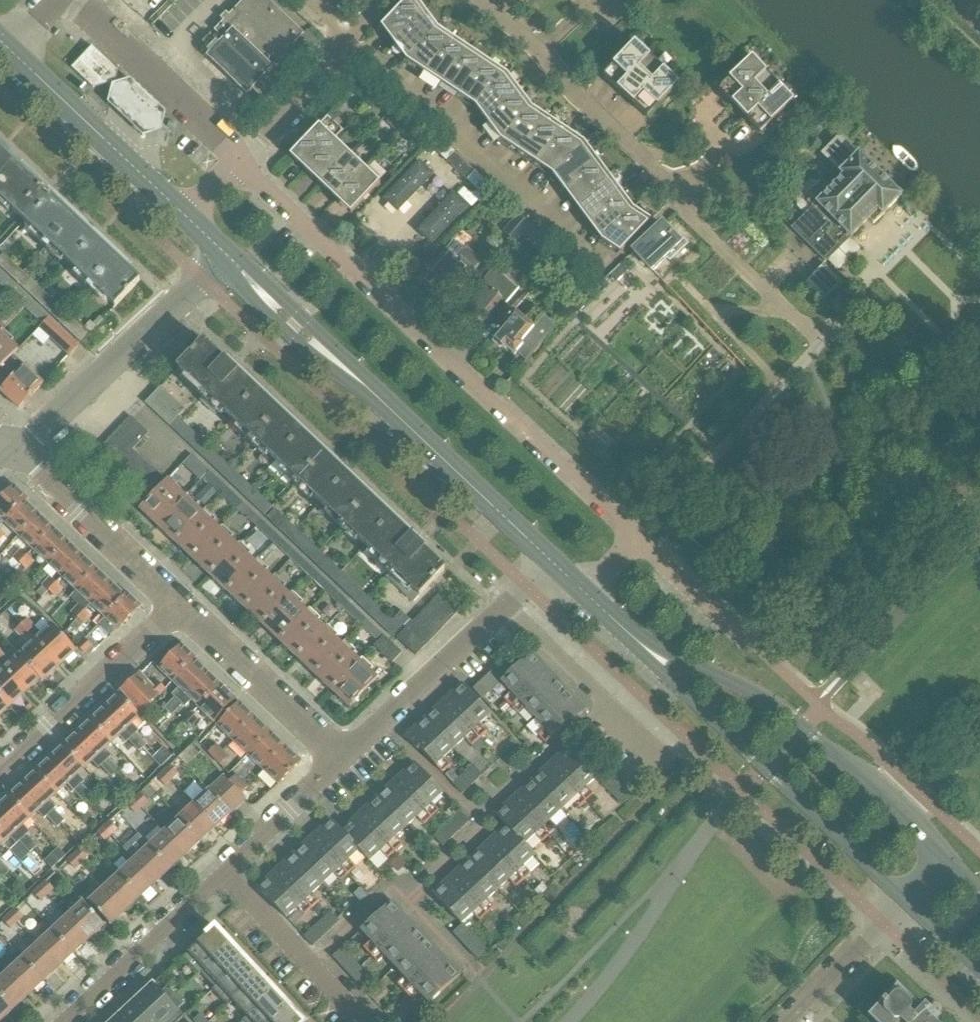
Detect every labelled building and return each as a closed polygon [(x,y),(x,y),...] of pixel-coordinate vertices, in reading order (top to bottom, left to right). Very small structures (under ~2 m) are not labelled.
[(247,95),(252,89),(264,100),(319,43),(307,31),(304,34),(269,0),(243,0),(214,31),(223,39),(206,56),(247,95)] [(394,44),(426,11),(418,0),(406,0),(381,27),(394,44)] [(394,44),(406,61),(438,27),(426,11),(394,44)] [(406,61),(424,72),(455,39),(438,27),(406,61)] [(424,72),(441,84),(473,50),(455,39),(424,72)] [(603,76),(618,90),(650,57),(635,43),(603,76)] [(72,68),(93,88),(113,67),(92,46),(72,68)] [(441,84),(458,95),(490,62),(473,50),(441,84)] [(618,90),(633,104),(664,71),(650,57),(618,90)] [(718,89),(732,104),(766,73),(752,58),(718,89)] [(458,95),(475,107),(507,73),(490,62),(458,95)] [(113,67),(93,88),(115,83),(118,71),(113,67)] [(664,71),(633,104),(647,118),(676,88),(679,85),(664,71)] [(475,107),(488,123),(520,90),(507,73),(475,107)] [(732,104),(746,119),(780,88),(766,73),(732,104)] [(165,114),(130,81),(113,86),(108,104),(143,136),(161,132),(165,114)] [(375,97),(365,87),(360,93),(370,103),(375,97)] [(780,88),(746,119),(760,134),(794,102),(780,88)] [(488,123),(500,140),(532,106),(520,90),(488,123)] [(500,140),(518,152),(550,118),(532,106),(500,140)] [(405,125),(393,115),(388,120),(399,131),(405,125)] [(327,116),(319,125),(290,156),(305,171),(335,140),(343,131),(327,116)] [(518,152),(535,163),(567,129),(550,118),(518,152)] [(535,163),(552,175),(584,141),(567,129),(535,163)] [(427,142),(427,143),(475,188),(485,198),(486,198),(494,190),(435,134),(427,142)] [(812,209),(792,229),(825,262),(850,237),(868,219),(873,224),(882,215),(882,216),(884,214),(899,198),(901,196),(899,195),(891,187),(868,164),(868,165),(860,156),(859,155),(858,154),(857,155),(839,137),(822,155),(841,173),(840,174),(841,175),(842,175),(844,177),(824,197),(815,188),(803,200),(812,209)] [(305,171),(320,185),(349,154),(335,140),(305,171)] [(552,175),(565,191),(596,158),(584,141),(552,175)] [(46,248),(74,218),(0,149),(0,199),(46,243),(44,245),(46,248)] [(320,185),(335,199),(364,168),(349,154),(320,185)] [(565,191),(577,208),(609,174),(596,158),(565,191)] [(384,199),(397,211),(432,175),(419,162),(384,199)] [(364,168),(335,199),(350,214),(380,183),(364,168)] [(577,208),(589,225),(621,191),(609,174),(577,208)] [(475,188),(468,195),(479,205),(485,198),(475,188)] [(589,225),(602,241),(633,207),(621,191),(589,225)] [(418,231),(431,243),(466,207),(453,195),(418,231)] [(633,207),(602,241),(620,253),(652,219),(633,207)] [(504,232),(510,237),(510,238),(515,242),(530,225),(519,216),(504,232)] [(51,247),(70,265),(95,239),(74,218),(46,248),(48,250),(51,247)] [(633,251),(634,252),(651,270),(652,271),(667,257),(666,256),(680,243),(662,224),(633,251)] [(88,287),(90,289),(117,260),(95,239),(70,265),(90,284),(88,287)] [(446,250),(422,277),(422,278),(435,289),(438,285),(450,295),(479,260),(466,249),(465,251),(453,241),(446,250)] [(446,250),(441,246),(416,272),(422,277),(446,250)] [(2,267),(9,260),(4,255),(0,259),(0,266),(2,267)] [(2,267),(8,273),(15,265),(9,260),(2,267)] [(117,260),(90,289),(92,291),(94,288),(115,307),(140,281),(117,260)] [(823,264),(805,282),(824,300),(841,283),(823,264)] [(8,273),(13,278),(21,271),(15,265),(8,273)] [(610,275),(615,280),(625,270),(621,265),(610,275)] [(13,278),(19,284),(26,276),(21,271),(13,278)] [(12,286),(0,274),(0,284),(7,291),(12,286)] [(19,284),(25,289),(32,282),(26,276),(19,284)] [(485,278),(481,284),(462,306),(469,312),(466,316),(479,327),(502,299),(491,290),(494,286),(485,278)] [(25,289),(31,295),(38,287),(32,282),(25,289)] [(24,307),(25,309),(31,303),(12,286),(7,291),(12,296),(18,302),(24,307)] [(31,295),(36,300),(44,292),(38,287),(31,295)] [(12,296),(7,291),(0,299),(0,309),(12,296)] [(36,300),(42,305),(49,298),(44,292),(36,300)] [(42,305),(47,310),(54,302),(49,298),(42,305)] [(6,326),(24,307),(18,302),(0,321),(6,326)] [(47,310),(53,316),(60,308),(54,302),(47,310)] [(25,309),(42,324),(47,319),(31,303),(25,309)] [(506,348),(514,355),(517,352),(526,360),(531,353),(555,325),(544,315),(534,307),(524,319),(514,311),(499,328),(492,337),(494,339),(493,343),(499,348),(503,347),(505,349),(506,348)] [(53,316),(59,321),(66,313),(60,308),(53,316)] [(59,321),(64,326),(71,318),(66,313),(59,321)] [(42,324),(40,327),(69,356),(78,346),(59,328),(48,318),(47,319),(42,324)] [(64,326),(70,332),(78,324),(71,318),(64,326)] [(90,322),(83,329),(89,335),(96,327),(90,322)] [(70,332),(76,337),(83,329),(78,324),(70,332)] [(83,329),(76,337),(81,343),(89,335),(83,329)] [(13,355),(18,350),(1,334),(0,335),(0,369),(13,355)] [(208,397),(230,418),(256,391),(255,391),(254,390),(254,391),(237,375),(238,374),(237,373),(224,361),(223,361),(206,345),(207,345),(206,344),(204,341),(178,369),(203,392),(200,395),(205,400),(208,397)] [(0,369),(0,384),(3,387),(0,390),(0,391),(19,409),(42,383),(24,365),(13,355),(0,369)] [(161,387),(153,395),(170,412),(178,404),(161,387)] [(230,418),(253,440),(279,413),(278,411),(277,412),(277,411),(276,412),(259,395),(258,394),(256,391),(230,418)] [(170,412),(153,395),(145,403),(163,420),(168,415),(170,412)] [(178,404),(170,412),(168,415),(163,420),(264,515),(272,507),(177,417),(184,410),(178,404)] [(253,440),(275,461),(301,434),(300,432),(300,433),(299,432),(282,417),(281,415),(281,414),(279,413),(253,440)] [(123,425),(140,442),(148,433),(131,417),(123,425)] [(132,450),(140,442),(123,425),(115,434),(132,450)] [(115,434),(106,442),(124,459),(132,450),(115,434)] [(275,461),(298,482),(324,455),(322,453),(322,454),(321,453),(303,437),(303,436),(303,435),(301,434),(275,461)] [(98,451),(116,467),(124,459),(106,442),(98,451)] [(116,467),(124,475),(141,458),(132,450),(124,459),(116,467)] [(186,460),(204,477),(209,472),(192,455),(186,460)] [(298,482),(321,503),(346,476),(345,475),(344,474),(344,475),(326,458),(326,457),(324,455),(298,482)] [(124,475),(132,483),(149,466),(141,458),(124,475)] [(132,483),(141,491),(157,474),(149,466),(132,483)] [(204,477),(222,494),(226,488),(209,472),(204,477)] [(141,491),(149,499),(165,481),(157,474),(141,491)] [(321,503),(343,525),(369,498),(367,496),(366,496),(348,479),(348,478),(346,476),(321,503)] [(140,509),(157,525),(185,497),(167,480),(165,481),(149,499),(140,509)] [(24,501),(27,499),(14,486),(0,501),(0,517),(4,521),(24,501)] [(222,494),(239,510),(244,504),(226,488),(222,494)] [(157,525),(175,542),(202,513),(185,497),(157,525)] [(343,525),(365,545),(391,518),(389,517),(388,517),(372,501),(371,500),(372,500),(369,498),(343,525)] [(3,534),(13,543),(19,536),(39,515),(24,501),(4,521),(0,526),(0,531),(3,534)] [(239,510),(257,527),(261,521),(244,504),(239,510)] [(267,518),(274,525),(282,516),(275,510),(267,518)] [(175,542),(192,558),(220,530),(202,513),(175,542)] [(19,536),(34,549),(53,529),(39,515),(19,536)] [(274,525),(386,630),(393,622),(392,621),(341,573),(345,568),(336,560),(332,564),(282,516),(274,525)] [(365,545),(392,571),(417,543),(411,537),(410,537),(393,521),(392,520),(393,520),(391,518),(365,545)] [(257,527),(273,542),(278,537),(261,521),(257,527)] [(34,549),(47,562),(67,541),(53,529),(34,549)] [(192,558),(210,575),(237,546),(220,530),(192,558)] [(273,542),(291,559),(296,554),(278,537),(273,542)] [(47,562),(62,576),(81,555),(67,541),(47,562)] [(417,543),(392,571),(386,577),(413,602),(444,569),(442,567),(441,566),(441,567),(424,551),(424,550),(417,543)] [(210,575),(227,592),(254,562),(237,546),(210,575)] [(14,557),(19,563),(26,556),(21,550),(14,557)] [(291,559),(309,576),(314,570),(296,554),(291,559)] [(62,576),(76,589),(96,569),(81,555),(62,576)] [(26,556),(19,563),(25,568),(32,561),(26,556)] [(227,592),(245,608),(272,579),(254,562),(227,592)] [(84,610),(91,603),(110,583),(96,569),(76,589),(70,597),(79,605),(72,612),(77,618),(84,610)] [(309,576),(326,592),(331,587),(314,570),(309,576)] [(43,585),(48,590),(55,583),(50,578),(43,585)] [(245,608),(262,625),(290,596),(272,579),(245,608)] [(55,583),(48,590),(54,595),(61,588),(55,583)] [(91,603),(105,616),(125,596),(110,583),(91,603)] [(326,592),(343,609),(348,603),(331,587),(326,592)] [(127,593),(125,596),(105,616),(118,629),(140,606),(127,593)] [(439,594),(430,603),(449,621),(457,612),(439,594)] [(262,625),(280,641),(307,612),(290,596),(262,625)] [(343,609),(361,625),(366,620),(348,603),(343,609)] [(430,603),(422,612),(441,630),(449,621),(430,603)] [(8,611),(21,625),(28,632),(33,627),(22,615),(23,614),(15,605),(8,611)] [(84,610),(77,618),(83,623),(90,616),(84,610)] [(280,641),(297,658),(324,629),(307,612),(280,641)] [(393,622),(386,630),(393,637),(409,620),(401,612),(392,621),(393,622)] [(422,612),(414,621),(433,639),(441,630),(422,612)] [(361,625),(378,641),(384,636),(366,620),(361,625)] [(414,621),(406,629),(425,647),(433,639),(414,621)] [(51,624),(35,639),(59,665),(75,650),(51,624)] [(28,632),(21,625),(15,630),(22,638),(28,632)] [(297,658),(315,674),(342,645),(324,629),(297,658)] [(425,647),(406,629),(397,638),(416,656),(425,647)] [(59,665),(35,639),(29,632),(20,640),(27,647),(18,655),(40,678),(42,680),(59,665)] [(384,636),(378,641),(374,646),(392,663),(401,653),(384,636)] [(78,647),(84,653),(91,646),(86,640),(78,647)] [(165,689),(173,681),(193,659),(195,658),(182,645),(160,668),(166,675),(159,682),(165,689)] [(315,674),(332,691),(359,661),(342,645),(315,674)] [(504,699),(511,707),(540,679),(539,678),(544,673),(539,668),(543,664),(532,652),(509,674),(499,664),(473,689),(482,698),(500,681),(511,692),(504,699)] [(18,655),(9,663),(4,668),(25,691),(40,678),(18,655)] [(164,708),(168,712),(207,672),(193,659),(173,681),(179,687),(172,695),(175,698),(164,708)] [(359,661),(332,691),(350,708),(353,705),(355,702),(377,679),(359,661)] [(3,668),(0,672),(0,695),(9,705),(25,691),(4,668),(3,668)] [(192,713),(199,706),(221,686),(207,672),(168,712),(171,715),(182,704),(184,707),(185,706),(192,713)] [(140,674),(122,691),(141,711),(165,689),(158,682),(152,687),(140,674)] [(525,707),(530,712),(561,683),(555,677),(551,681),(547,676),(542,681),(540,679),(511,707),(518,714),(525,707)] [(452,709),(479,739),(487,732),(479,724),(491,714),(462,683),(450,694),(454,698),(449,703),(453,708),(452,709)] [(530,712),(541,724),(572,694),(561,683),(530,712)] [(221,686),(199,706),(214,721),(235,699),(221,686)] [(118,694),(105,707),(143,747),(146,744),(136,733),(138,731),(138,730),(145,723),(118,694)] [(572,694),(541,724),(545,729),(538,736),(545,744),(570,721),(572,723),(576,718),(573,714),(578,709),(573,704),(577,700),(572,694)] [(9,705),(0,695),(0,714),(9,705)] [(217,725),(232,740),(254,717),(239,702),(217,725)] [(437,707),(425,717),(454,748),(465,738),(472,746),(479,739),(452,709),(450,711),(445,706),(440,711),(437,707)] [(105,707),(91,719),(119,749),(128,740),(138,751),(136,753),(154,772),(161,766),(153,757),(152,758),(142,748),(143,747),(105,707)] [(185,721),(190,726),(196,719),(191,714),(185,721)] [(232,740),(247,754),(270,732),(254,717),(232,740)] [(454,748),(425,717),(413,728),(417,732),(412,737),(417,742),(413,746),(417,750),(419,748),(442,773),(450,766),(443,758),(454,748)] [(91,719),(77,732),(115,772),(119,769),(108,758),(111,756),(104,748),(111,742),(118,749),(119,749),(91,719)] [(77,732),(64,745),(84,767),(91,760),(98,768),(100,766),(111,777),(115,772),(77,732)] [(247,754),(263,769),(285,747),(270,732),(247,754)] [(479,739),(484,743),(491,737),(487,732),(479,739)] [(64,745),(50,758),(88,798),(91,795),(81,784),(84,781),(77,774),(84,767),(64,745)] [(208,752),(213,758),(221,751),(215,745),(208,752)] [(586,801),(593,794),(586,787),(597,776),(568,745),(556,757),(560,761),(555,765),(560,770),(558,772),(586,801)] [(285,747),(263,769),(279,784),(301,761),(285,747)] [(153,757),(161,766),(171,757),(163,748),(153,757)] [(221,751),(213,758),(219,765),(227,757),(221,751)] [(937,763),(942,768),(943,768),(943,767),(950,761),(950,760),(949,759),(944,755),(944,754),(943,755),(937,762),(937,763)] [(36,770),(57,792),(64,786),(71,793),(74,791),(84,802),(88,798),(50,758),(36,770)] [(406,787),(404,789),(431,818),(439,811),(431,803),(443,793),(414,762),(402,773),(406,777),(401,782),(406,787)] [(169,766),(163,771),(170,779),(177,774),(169,766)] [(453,784),(462,794),(482,775),(473,766),(459,779),(452,772),(448,772),(445,775),(453,784)] [(532,780),(561,810),(571,800),(578,808),(586,801),(558,772),(557,773),(552,768),(547,773),(543,769),(532,780)] [(597,777),(622,804),(632,795),(607,769),(597,777)] [(36,770),(22,783),(60,823),(64,820),(54,809),(57,806),(50,799),(57,792),(36,770)] [(170,779),(163,771),(157,777),(164,785),(170,779)] [(223,777),(208,790),(230,813),(245,799),(240,794),(247,787),(235,774),(228,781),(224,776),(223,777)] [(549,835),(550,835),(557,828),(550,821),(561,810),(532,780),(520,791),(524,795),(519,799),(524,804),(522,806),(549,835)] [(22,783),(9,796),(29,818),(37,811),(44,818),(46,816),(57,827),(60,823),(22,783)] [(138,787),(134,783),(130,787),(134,791),(139,787),(138,787)] [(389,785),(377,796),(406,827),(417,817),(424,825),(431,818),(404,789),(402,790),(397,785),(392,789),(389,785)] [(208,790),(194,804),(215,827),(230,813),(208,790)] [(139,793),(133,799),(141,807),(147,802),(139,793)] [(593,794),(586,801),(591,806),(598,799),(593,794)] [(0,804),(0,814),(33,849),(37,845),(27,835),(29,832),(22,824),(29,818),(9,796),(0,804)] [(369,821),(367,822),(395,852),(402,845),(395,837),(406,827),(377,796),(366,807),(369,811),(364,816),(369,821)] [(141,807),(133,799),(127,805),(134,813),(141,807)] [(549,835),(522,806),(520,807),(516,802),(511,807),(507,803),(495,814),(505,825),(525,844),(535,835),(542,842),(549,835)] [(194,804),(179,818),(201,841),(215,827),(194,804)] [(433,837),(442,846),(442,847),(469,822),(460,812),(433,837)] [(2,843),(10,836),(17,844),(19,841),(29,852),(33,849),(0,814),(0,841),(2,843)] [(179,818),(164,832),(186,855),(201,841),(179,818)] [(322,843),(321,845),(348,874),(355,867),(348,860),(359,850),(341,830),(331,818),(319,830),(323,834),(318,838),(322,843)] [(352,819),(341,830),(359,850),(369,862),(380,851),(387,859),(395,852),(367,822),(366,824),(361,819),(356,823),(352,819)] [(109,821),(103,827),(111,835),(117,830),(109,821)] [(497,849),(496,851),(524,880),(531,873),(523,866),(535,855),(525,844),(505,825),(494,836),(498,840),(493,844),(497,849)] [(111,835),(103,827),(97,833),(105,841),(111,835)] [(557,828),(550,835),(556,841),(563,835),(557,828)] [(164,832),(149,845),(171,869),(186,855),(164,832)] [(563,838),(557,842),(560,846),(566,841),(563,838)] [(545,844),(550,849),(555,844),(550,839),(545,844)] [(348,874),(321,845),(319,847),(314,841),(309,846),(305,842),(294,853),(323,883),(333,874),(340,881),(348,874)] [(149,845),(134,860),(156,883),(171,869),(149,845)] [(395,852),(398,856),(406,849),(402,845),(395,852)] [(59,847),(45,860),(52,868),(67,856),(59,847)] [(481,848),(469,859),(498,889),(509,880),(516,887),(524,880),(496,851),(494,852),(490,848),(485,852),(481,848)] [(80,849),(73,855),(81,863),(87,857),(80,849)] [(286,877),(284,879),(311,908),(319,901),(312,894),(323,883),(294,853),(282,863),(286,868),(281,872),(286,877)] [(390,860),(398,869),(404,864),(396,855),(390,860)] [(461,883),(459,885),(487,914),(494,907),(487,900),(498,889),(469,859),(458,870),(461,874),(456,878),(461,883)] [(6,874),(10,871),(0,860),(0,868),(6,874)] [(134,860),(120,873),(141,896),(156,883),(134,860)] [(59,868),(67,876),(75,869),(67,861),(59,868)] [(351,873),(356,878),(361,874),(356,868),(351,873)] [(120,873),(104,888),(126,911),(141,896),(120,873)] [(311,908),(284,879),(283,881),(278,875),(273,880),(269,876),(257,887),(286,918),(297,908),(304,915),(311,908)] [(46,881),(39,886),(47,894),(53,888),(46,881)] [(487,914),(459,885),(458,886),(453,881),(448,886),(444,882),(432,893),(461,924),(472,914),(479,921),(487,914)] [(539,896),(547,889),(542,884),(535,891),(539,896)] [(47,894),(39,886),(33,892),(48,909),(55,903),(47,894)] [(126,911),(104,888),(89,902),(110,925),(126,911)] [(362,889),(357,894),(363,899),(367,895),(362,889)] [(364,948),(370,955),(400,928),(398,927),(403,922),(399,917),(403,913),(391,901),(360,930),(371,941),(364,948)] [(83,902),(67,916),(89,940),(104,925),(83,902)] [(15,909),(9,915),(16,923),(23,917),(15,909)] [(330,912),(304,936),(304,937),(312,946),(339,922),(330,912)] [(16,923),(9,915),(3,920),(10,928),(16,923)] [(67,916),(52,930),(74,953),(89,940),(67,916)] [(481,921),(484,925),(489,930),(495,924),(486,916),(481,921)] [(477,959),(487,950),(462,924),(453,933),(477,959)] [(385,956),(395,966),(426,938),(415,926),(411,930),(406,925),(401,930),(400,928),(370,955),(377,963),(385,956)] [(182,957),(198,974),(230,943),(229,943),(224,937),(215,927),(205,935),(206,936),(197,944),(196,943),(182,957)] [(52,930),(37,944),(59,967),(74,953),(52,930)] [(403,991),(404,992),(434,965),(432,963),(437,958),(432,953),(437,949),(426,938),(395,966),(405,977),(397,984),(398,985),(393,989),(399,995),(403,991)] [(212,989),(212,990),(245,959),(244,959),(239,953),(230,943),(198,974),(198,975),(203,970),(217,984),(212,989)] [(37,944),(22,958),(44,981),(59,967),(37,944)] [(332,957),(357,983),(367,974),(366,974),(369,971),(363,964),(360,967),(342,948),(332,957)] [(22,958),(7,972),(29,995),(44,981),(22,958)] [(212,990),(227,1005),(260,975),(259,975),(253,969),(254,969),(245,959),(212,990)] [(434,965),(404,992),(411,999),(419,992),(429,1003),(460,974),(449,963),(445,967),(440,962),(435,966),(434,965)] [(0,979),(0,994),(14,1009),(29,995),(7,972),(0,979)] [(241,1021),(242,1021),(274,991),(274,990),(274,991),(268,985),(269,985),(260,975),(227,1005),(228,1006),(233,1001),(247,1015),(241,1021)] [(136,999),(157,1021),(167,1021),(179,1011),(177,1010),(169,1001),(160,992),(153,984),(151,985),(152,986),(150,987),(146,991),(136,999)] [(160,992),(169,1001),(176,994),(168,985),(160,992)] [(242,1021),(273,1021),(289,1007),(289,1006),(288,1007),(283,1001),(283,1000),(274,991),(242,1021)] [(14,1009),(0,994),(0,1021),(14,1009)] [(176,994),(169,1001),(177,1010),(184,1003),(176,994)] [(120,1014),(128,1021),(157,1021),(136,999),(136,1000),(130,1006),(130,1005),(120,1014)] [(273,1021),(303,1021),(298,1016),(289,1007),(273,1021)] [(194,1021),(208,1021),(200,1014),(193,1020),(194,1021)]
